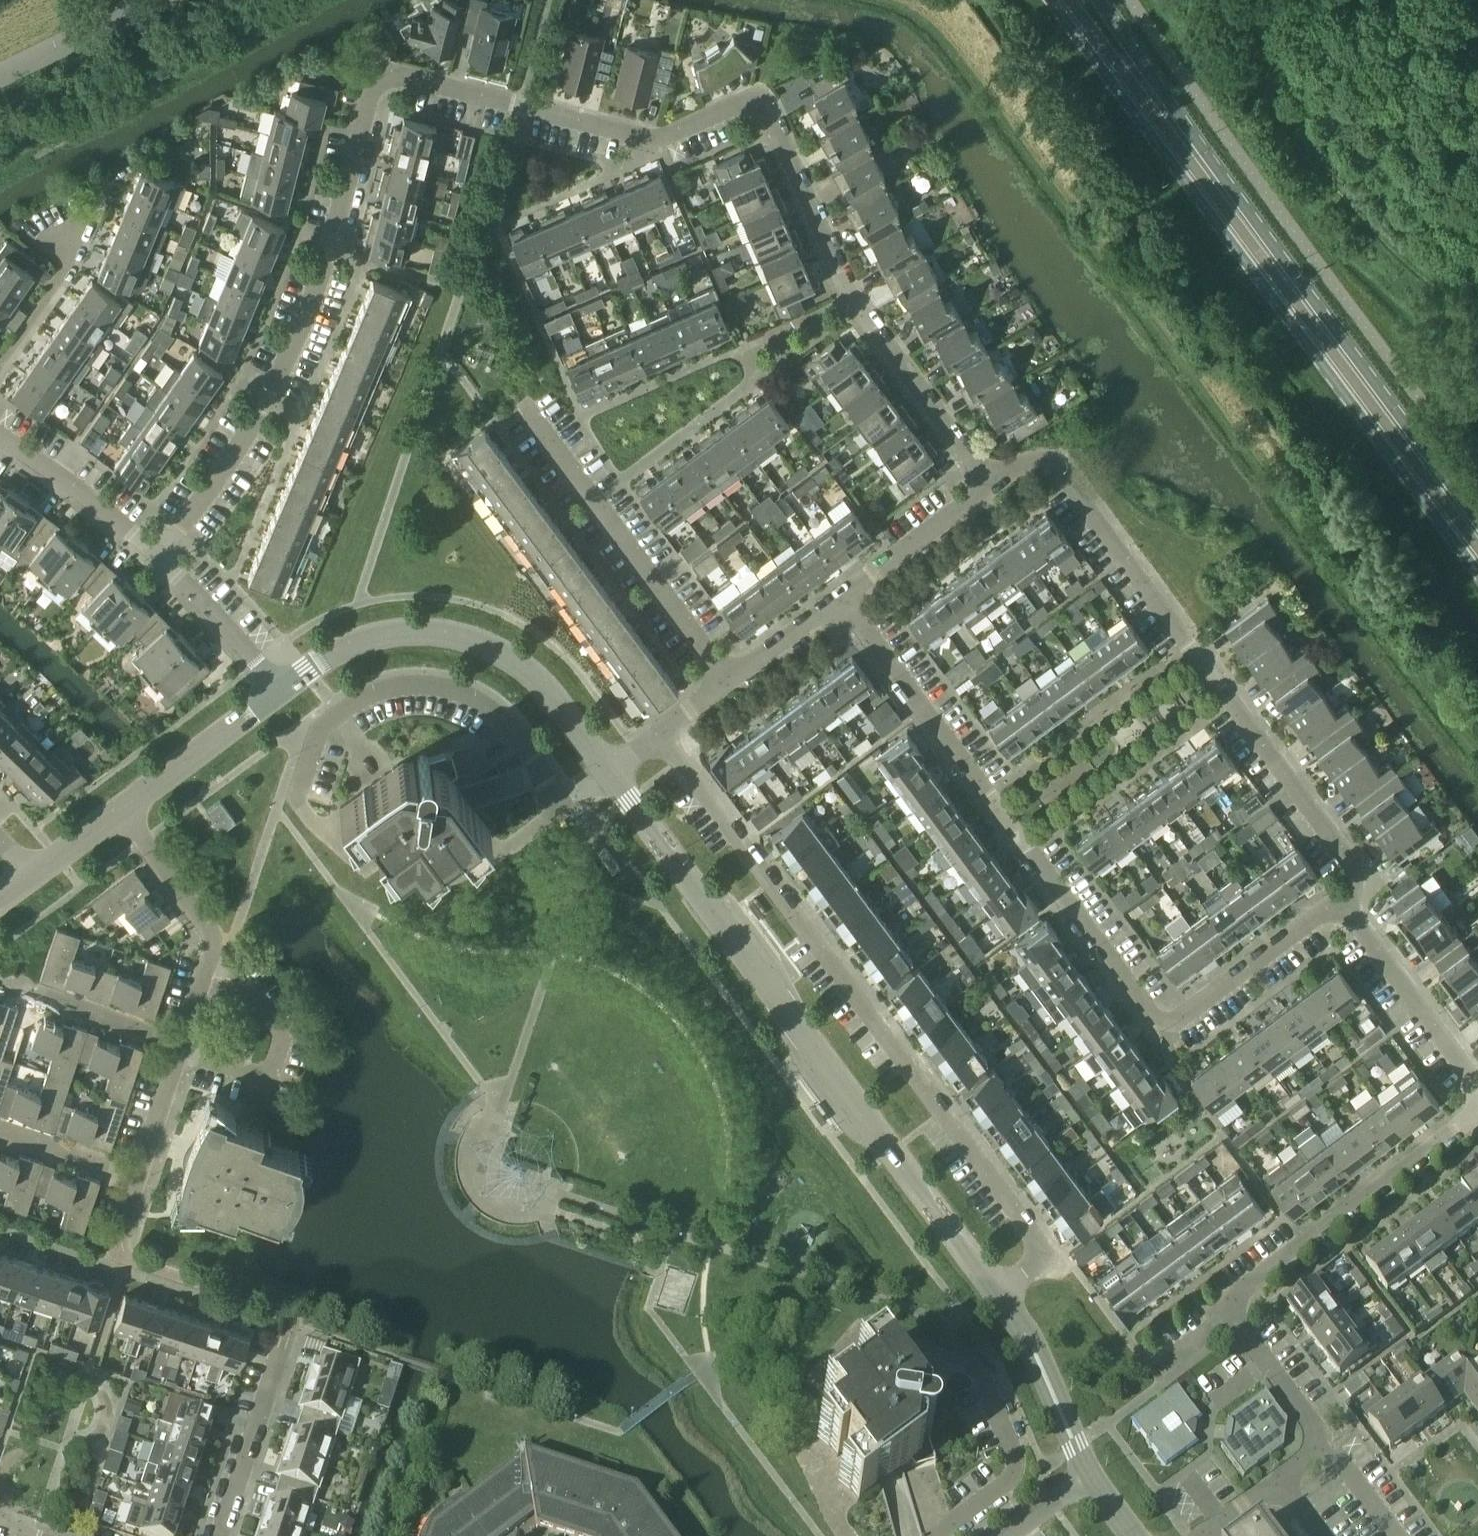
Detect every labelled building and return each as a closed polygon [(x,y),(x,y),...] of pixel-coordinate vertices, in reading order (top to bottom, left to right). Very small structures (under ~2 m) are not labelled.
[(466,0),(456,0),(455,2),(447,0),(443,0),(441,9),(431,6),(428,19),(425,21),(421,20),(422,18),(418,17),(418,19),(412,18),(411,22),(407,21),(399,26),(404,35),(407,35),(407,39),(422,43),(422,45),(423,45),(423,43),(433,46),(433,48),(452,53),(466,0)] [(513,16),(483,8),(485,0),(483,0),(467,0),(460,27),(476,31),(469,57),(500,65),(513,16)] [(606,77),(613,50),(597,46),(599,37),(570,29),(557,80),(589,88),(593,74),(606,77)] [(753,68),(759,44),(740,40),(739,43),(733,38),(734,38),(733,37),(728,42),(726,44),(721,48),(719,45),(706,54),(708,57),(702,60),(696,62),(693,63),(700,86),(694,88),(694,89),(700,87),(708,84),(715,81),(722,77),(729,73),(735,68),(740,64),(753,68)] [(663,96),(674,51),(658,47),(657,54),(626,46),(614,94),(646,102),(648,92),(663,96)] [(855,100),(843,80),(848,77),(841,64),(815,80),(821,91),(813,95),(819,106),(809,112),(814,119),(818,117),(827,132),(828,132),(857,115),(849,103),(855,100)] [(318,121),(324,99),(334,101),(337,88),(299,78),(296,90),(291,89),(285,111),(285,112),(308,117),(307,118),(318,121)] [(195,112),(195,115),(210,119),(213,107),(207,106),(195,112)] [(302,140),(307,118),(308,117),(285,112),(285,111),(274,108),(268,131),(302,140)] [(226,124),(227,116),(218,114),(216,122),(226,124)] [(871,152),(863,139),(869,136),(857,115),(828,132),(827,132),(817,137),(828,156),(833,153),(841,168),(842,169),(871,152)] [(235,126),(237,119),(227,116),(226,124),(235,126)] [(430,148),(436,125),(403,117),(400,128),(394,126),(392,136),(391,136),(391,139),(430,148)] [(296,162),(302,140),(268,131),(263,153),(296,162)] [(468,158),(474,135),(461,132),(455,155),(461,156),(468,158)] [(424,171),(430,148),(391,139),(390,141),(388,151),(394,153),(391,162),(424,171)] [(296,162),(263,153),(251,150),(246,172),(291,184),(296,162)] [(767,181),(763,172),(768,169),(764,160),(763,156),(748,163),(743,152),(712,165),(718,178),(714,179),(723,200),(732,196),(767,181)] [(885,188),(878,175),(883,172),(871,152),(842,169),(841,168),(831,174),(842,192),(847,189),(855,204),(856,205),(885,188)] [(465,170),(468,158),(461,156),(458,168),(465,170)] [(224,167),(224,157),(216,157),(216,167),(224,167)] [(418,193),(424,171),(391,162),(389,172),(383,170),(380,180),(380,183),(418,193)] [(210,176),(210,163),(198,163),(198,176),(210,176)] [(175,207),(185,185),(141,167),(132,189),(165,202),(164,203),(175,207)] [(224,176),(224,167),(216,167),(216,176),(224,176)] [(285,207),(291,184),(246,172),(240,195),(285,207)] [(673,204),(659,173),(649,178),(647,172),(638,176),(637,176),(635,177),(651,214),(673,204)] [(651,214),(635,177),(632,178),(623,182),(626,188),(616,192),(630,223),(651,214)] [(782,199),(780,196),(776,187),(771,190),(767,181),(732,196),(741,217),(782,199)] [(413,215),(418,193),(380,183),(379,186),(377,195),(383,197),(380,206),(413,215)] [(899,224),(892,211),(897,208),(885,188),(856,205),(855,204),(845,210),(856,228),(861,225),(870,241),(899,224)] [(156,223),(164,203),(165,202),(132,189),(124,210),(156,223)] [(457,203),(460,191),(452,189),(449,201),(457,203)] [(630,223),(616,192),(607,196),(605,190),(596,194),(593,195),(609,232),(630,223)] [(609,232),(593,195),(590,197),(591,197),(581,201),(584,206),(575,210),(588,241),(609,232)] [(785,222),(781,213),(787,211),(783,202),(782,199),(741,217),(751,238),(785,222)] [(924,199),(912,206),(917,214),(929,206),(924,199)] [(454,214),(457,203),(449,201),(446,212),(454,214)] [(407,237),(413,215),(380,206),(378,216),(372,215),(369,224),(368,227),(407,237)] [(275,248),(284,226),(240,208),(231,230),(275,248)] [(588,241),(575,210),(566,214),(563,209),(554,213),(551,214),(567,250),(588,241)] [(158,249),(167,228),(156,223),(124,210),(115,231),(158,249)] [(213,223),(217,214),(209,211),(206,220),(213,223)] [(567,250),(551,214),(549,215),(540,219),(542,225),(533,229),(546,260),(567,250)] [(209,231),(213,223),(206,220),(202,228),(209,231)] [(705,232),(701,221),(693,225),(698,236),(705,232)] [(800,241),(799,238),(795,229),(789,232),(785,222),(751,238),(760,258),(800,241)] [(192,238),(196,227),(185,223),(180,233),(192,238)] [(923,254),(911,233),(906,236),(899,224),(870,241),(879,256),(874,259),(884,277),(923,254)] [(410,239),(407,238),(407,237),(368,227),(368,230),(365,239),(371,241),(369,252),(401,260),(402,257),(405,257),(408,256),(412,242),(410,239)] [(546,260),(533,229),(524,233),(521,227),(512,231),(509,232),(525,269),(546,260)] [(969,227),(962,231),(968,241),(975,237),(969,227)] [(266,269),(275,248),(231,230),(231,231),(242,235),(234,256),(266,269)] [(148,268),(156,249),(158,249),(115,231),(106,252),(150,270),(150,269),(148,268)] [(710,243),(705,232),(698,236),(703,247),(710,243)] [(187,248),(192,238),(180,233),(176,244),(187,248)] [(446,247),(449,235),(441,233),(438,245),(446,247)] [(35,260),(6,239),(0,248),(0,278),(19,292),(28,278),(31,281),(36,275),(28,269),(35,260)] [(803,264),(799,255),(805,253),(801,243),(800,241),(760,258),(769,279),(803,264)] [(443,259),(446,247),(438,245),(435,257),(443,259)] [(682,254),(678,247),(667,252),(671,259),(682,254)] [(142,288),(150,270),(106,252),(97,274),(137,290),(142,288)] [(671,259),(667,252),(656,256),(660,264),(671,259)] [(196,265),(199,256),(192,253),(188,262),(196,265)] [(938,290),(930,278),(936,275),(923,254),(884,277),(895,294),(900,292),(909,307),(938,290)] [(257,290),(266,269),(234,256),(225,277),(257,290)] [(994,258),(987,263),(992,272),(1000,267),(994,258)] [(687,267),(684,260),(673,264),(676,272),(687,267)] [(192,274),(196,265),(188,262),(185,271),(192,274)] [(724,274),(719,263),(712,267),(717,278),(724,274)] [(676,272),(673,264),(662,269),(665,277),(676,272)] [(804,290),(819,283),(817,280),(813,271),(807,273),(803,264),(769,279),(778,300),(773,302),(778,314),(809,301),(804,290)] [(174,280),(178,270),(167,265),(163,275),(174,280)] [(641,275),(638,267),(627,272),(630,280),(641,275)] [(630,280),(627,272),(616,277),(619,284),(630,280)] [(729,285),(724,274),(717,278),(721,288),(729,285)] [(170,290),(174,280),(163,275),(159,286),(170,290)] [(644,282),(641,275),(630,280),(633,287),(644,282)] [(249,311),(257,290),(225,277),(216,298),(249,311)] [(19,292),(0,278),(0,306),(19,320),(26,311),(12,301),(19,292)] [(116,326),(133,302),(116,291),(113,295),(91,279),(78,299),(106,319),(116,326)] [(402,317),(411,295),(372,279),(363,300),(402,317)] [(633,287),(630,280),(619,284),(622,292),(633,287)] [(598,291),(595,283),(584,288),(587,295),(598,291)] [(728,330),(715,301),(719,299),(714,287),(688,298),(709,346),(711,345),(711,344),(720,340),(718,335),(728,330)] [(587,295),(584,288),(573,293),(576,300),(587,295)] [(426,290),(421,301),(429,305),(433,294),(426,290)] [(962,320),(950,300),(945,303),(938,290),(909,307),(918,323),(913,326),(924,344),(933,338),(933,337),(962,320)] [(205,293),(197,314),(208,319),(240,332),(249,311),(216,298),(205,293)] [(740,293),(728,299),(733,310),(746,304),(740,293)] [(179,307),(182,298),(174,295),(171,304),(179,307)] [(604,303),(600,296),(589,301),(593,308),(604,303)] [(709,346),(688,298),(667,307),(669,311),(685,349),(694,345),(697,351),(706,347),(709,346)] [(106,319),(78,299),(65,317),(93,337),(106,319)] [(393,338),(402,317),(363,300),(354,321),(393,338)] [(593,308),(589,301),(578,306),(582,313),(593,308)] [(556,309),(552,302),(541,307),(544,314),(556,309)] [(171,304),(167,313),(175,316),(175,315),(183,319),(186,310),(178,307),(179,307),(171,304)] [(0,306),(0,320),(13,329),(19,320),(0,306)] [(685,349),(669,311),(648,320),(667,364),(670,363),(669,363),(679,359),(676,353),(685,349)] [(562,330),(556,316),(543,321),(550,336),(562,330)] [(103,344),(93,337),(65,317),(51,336),(80,356),(90,363),(103,344)] [(231,354),(240,332),(208,319),(199,341),(231,354)] [(667,364),(648,320),(627,329),(644,367),(653,363),(655,369),(664,365),(667,364)] [(987,351),(975,330),(969,333),(962,320),(933,337),(933,338),(942,353),(937,356),(948,374),(958,368),(957,367),(987,351)] [(384,359),(393,338),(354,321),(345,343),(384,359)] [(1033,325),(1025,331),(1031,339),(1039,333),(1033,325)] [(644,367),(627,329),(625,326),(604,335),(625,382),(628,381),(637,377),(634,371),(644,367)] [(140,343),(147,334),(137,327),(131,336),(140,343)] [(625,382),(604,335),(583,344),(602,386),(611,382),(613,387),(622,383),(623,383),(625,382)] [(80,356),(51,336),(38,355),(67,375),(80,356)] [(134,352),(140,343),(131,336),(124,345),(134,352)] [(152,351),(157,343),(151,339),(145,347),(152,351)] [(833,386),(863,364),(857,355),(862,352),(856,344),(854,341),(841,350),(834,341),(801,364),(823,393),(833,386)] [(375,380),(384,359),(345,343),(336,364),(375,380)] [(602,386),(583,344),(562,353),(583,401),(586,399),(595,395),(593,390),(602,386)] [(146,359),(152,351),(145,347),(140,354),(146,359)] [(1011,381),(999,360),(994,363),(987,351),(957,367),(958,368),(967,383),(962,386),(972,404),(982,398),(1011,381)] [(222,372),(194,352),(180,371),(208,391),(222,372)] [(67,375),(38,355),(25,373),(53,393),(67,375)] [(114,380),(121,371),(111,364),(104,373),(114,380)] [(366,401),(375,380),(336,364),(327,385),(366,401)] [(846,404),(881,378),(880,376),(879,376),(874,368),(869,372),(863,364),(833,386),(846,404)] [(208,391),(180,371),(173,366),(160,385),(195,410),(208,391)] [(53,393),(25,373),(11,392),(40,413),(42,409),(44,411),(47,410),(54,400),(54,397),(52,396),(53,393)] [(108,389),(114,380),(104,373),(98,383),(108,389)] [(125,388),(131,380),(125,376),(119,384),(125,388)] [(860,422),(890,400),(884,392),(889,388),(883,380),(881,378),(846,404),(860,422)] [(1035,410),(1024,390),(1018,393),(1011,381),(982,398),(991,413),(986,416),(991,424),(1001,418),(1007,428),(1015,424),(1021,435),(1048,420),(1040,407),(1035,410)] [(119,384),(113,392),(120,396),(130,403),(135,396),(125,389),(125,388),(119,384)] [(195,410),(160,385),(155,386),(146,398),(147,404),(154,408),(182,428),(195,410)] [(357,423),(366,401),(327,385),(318,406),(357,423)] [(788,424),(768,397),(759,403),(756,398),(748,404),(747,404),(745,406),(769,438),(788,424)] [(873,441),(909,415),(907,412),(901,404),(896,408),(890,400),(860,422),(873,441)] [(88,418),(94,408),(85,401),(78,411),(88,418)] [(348,444),(357,423),(318,406),(310,427),(348,444)] [(769,438),(745,406),(743,407),(743,408),(735,413),(739,418),(731,424),(758,461),(776,447),(769,438)] [(182,428),(154,408),(141,427),(169,447),(182,428)] [(81,427),(88,418),(78,411),(71,420),(81,427)] [(99,426),(105,418),(98,413),(93,421),(99,426)] [(887,459),(917,437),(911,429),(916,425),(910,417),(909,415),(873,441),(887,459)] [(808,433),(814,428),(807,418),(800,423),(808,433)] [(102,428),(99,426),(93,421),(79,440),(89,447),(102,428)] [(758,461),(731,424),(723,430),(719,425),(711,431),(709,433),(733,465),(750,452),(758,461)] [(169,447),(141,427),(128,445),(156,465),(169,447)] [(339,465),(348,444),(310,427),(301,449),(339,465)] [(464,472),(498,447),(484,428),(450,453),(464,472)] [(821,438),(814,428),(808,433),(815,442),(821,438)] [(733,465),(709,433),(706,435),(699,441),(702,446),(694,452),(721,488),(740,475),(733,465)] [(917,437),(887,459),(901,477),(896,481),(904,491),(918,480),(923,487),(935,478),(930,472),(931,471),(924,461),(936,452),(934,449),(928,441),(923,445),(917,437)] [(156,465),(128,445),(114,465),(142,485),(156,465)] [(478,490),(511,465),(498,447),(464,472),(478,490)] [(330,486),(339,465),(301,449),(292,470),(330,486)] [(721,488),(694,452),(686,458),(683,453),(675,459),(674,458),(672,460),(703,502),(721,488)] [(835,469),(841,465),(834,455),(828,460),(835,469)] [(703,502),(672,460),(670,462),(662,468),(666,473),(658,479),(685,515),(703,502)] [(803,463),(800,466),(794,471),(798,477),(808,470),(803,463)] [(491,509),(525,484),(511,465),(478,490),(491,509)] [(848,474),(841,465),(835,469),(842,479),(848,474)] [(321,507),(330,486),(292,470),(283,491),(321,507)] [(798,477),(794,471),(784,477),(789,484),(798,477)] [(807,488),(817,481),(812,475),(802,482),(807,488)] [(685,515),(658,479),(650,485),(646,480),(638,486),(635,488),(666,530),(685,515)] [(807,488),(802,482),(792,489),(797,496),(807,488)] [(505,527),(539,502),(525,484),(491,509),(505,527)] [(18,493),(7,486),(4,491),(0,489),(0,519),(18,493)] [(312,528),(321,507),(283,491),(274,512),(312,528)] [(45,519),(45,518),(44,519),(25,505),(28,500),(18,493),(0,519),(0,553),(13,562),(12,562),(13,562),(45,519)] [(768,493),(759,500),(764,507),(773,499),(768,493)] [(773,499),(764,507),(768,513),(778,506),(773,499)] [(764,507),(759,500),(750,507),(754,513),(764,507)] [(519,545),(553,520),(539,502),(505,527),(519,545)] [(768,513),(765,509),(764,507),(754,513),(761,523),(770,516),(768,513)] [(870,534),(850,507),(831,521),(855,553),(857,551),(865,545),(862,540),(870,534)] [(1074,549),(1046,511),(1028,525),(1054,560),(1056,562),(1074,549)] [(304,550),(312,528),(274,512),(265,533),(304,550)] [(731,517),(727,520),(720,525),(725,532),(735,524),(731,517)] [(45,519),(13,562),(13,563),(14,562),(16,564),(23,569),(26,564),(41,577),(45,579),(78,537),(68,530),(64,534),(46,519),(45,519)] [(533,564),(566,539),(553,520),(519,545),(533,564)] [(855,553),(831,521),(813,535),(833,562),(841,556),(845,561),(853,555),(855,553)] [(725,532),(720,525),(711,532),(716,539),(725,532)] [(1054,560),(1028,525),(1010,537),(1037,573),(1054,560)] [(739,529),(735,532),(729,536),(734,543),(744,535),(739,529)] [(295,571),(304,550),(265,533),(256,554),(295,571)] [(688,559),(707,545),(699,534),(680,548),(688,559)] [(833,562),(813,535),(795,548),(818,580),(821,579),(821,578),(829,573),(825,568),(833,562)] [(734,543),(729,536),(717,545),(724,555),(736,546),(734,543)] [(85,586),(103,565),(102,565),(84,550),(87,545),(78,537),(45,579),(64,594),(76,579),(84,586),(85,586)] [(1037,573),(1010,537),(993,550),(1020,586),(1037,573)] [(546,582),(580,557),(566,539),(533,564),(546,582)] [(818,580),(795,548),(776,562),(796,589),(804,583),(808,588),(816,582),(818,580)] [(700,575),(719,561),(710,550),(691,564),(700,575)] [(1020,586),(993,550),(976,563),(1002,599),(1020,586)] [(286,592),(295,571),(256,554),(247,576),(286,592)] [(560,601),(594,576),(580,557),(546,582),(560,601)] [(796,589),(776,562),(758,576),(782,608),(784,606),(792,600),(788,595),(796,589)] [(1002,599),(976,563),(958,576),(985,612),(1002,599)] [(98,625),(134,586),(125,578),(121,582),(103,566),(104,565),(103,565),(85,586),(85,587),(93,594),(80,608),(98,625)] [(574,619),(608,594),(594,576),(560,601),(574,619)] [(782,608),(758,576),(740,589),(760,616),(768,610),(771,615),(779,609),(780,609),(782,608)] [(985,612),(958,576),(941,589),(962,617),(968,625),(985,612)] [(1082,585),(1077,578),(1071,583),(1076,589),(1082,585)] [(1076,589),(1071,583),(1065,588),(1069,594),(1076,589)] [(1085,602),(1097,593),(1091,585),(1079,594),(1085,602)] [(157,615),(139,599),(143,595),(134,586),(98,625),(116,642),(129,627),(137,635),(157,616),(157,615)] [(760,616),(740,589),(721,603),(745,636),(748,633),(755,627),(752,622),(760,616)] [(962,617),(941,589),(924,602),(944,630),(962,617)] [(588,638),(621,613),(608,594),(574,619),(588,638)] [(1085,602),(1079,594),(1073,599),(1078,607),(1085,602)] [(1280,634),(1267,617),(1277,609),(1268,597),(1226,628),(1240,648),(1238,649),(1244,660),(1244,661),(1280,634)] [(944,630),(924,602),(905,615),(926,643),(944,630)] [(1047,610),(1043,604),(1036,608),(1041,615),(1047,610)] [(1031,622),(1041,615),(1036,608),(1026,616),(1031,622)] [(601,656),(635,631),(621,613),(588,638),(601,656)] [(1057,623),(1051,615),(1045,620),(1050,628),(1057,623)] [(147,675),(186,639),(178,630),(173,634),(157,616),(158,616),(157,616),(137,635),(138,636),(145,644),(131,657),(147,675)] [(1147,647),(1126,619),(1108,633),(1133,666),(1133,665),(1142,656),(1139,653),(1147,647)] [(1005,628),(999,632),(1003,637),(1005,640),(1011,636),(1022,628),(1016,620),(1005,628)] [(1050,628),(1045,620),(1038,625),(1044,633),(1050,628)] [(1133,666),(1108,633),(1101,623),(1084,636),(1091,646),(1112,674),(1119,668),(1121,671),(1132,666),(1133,666)] [(615,675),(649,649),(635,631),(601,656),(615,675)] [(1269,687),(1312,656),(1303,644),(1293,652),(1280,634),(1244,661),(1245,662),(1245,661),(1254,670),(1255,668),(1269,687)] [(1003,637),(991,645),(996,652),(1002,648),(1008,644),(1005,640),(1003,637)] [(1021,646),(1015,638),(1008,643),(1014,651),(1021,646)] [(167,706),(208,671),(207,670),(206,670),(190,653),(195,649),(186,639),(147,675),(163,692),(158,696),(166,704),(166,705),(167,706)] [(1014,651),(1008,643),(1008,644),(1002,648),(1007,656),(1014,651)] [(1112,674),(1091,646),(1074,659),(1098,691),(1099,691),(1098,691),(1107,682),(1104,679),(1112,674)] [(629,693),(663,668),(649,649),(615,675),(629,693)] [(972,667),(985,657),(980,651),(967,660),(972,667)] [(872,684),(851,656),(833,669),(854,697),(872,684)] [(1323,692),(1310,675),(1320,667),(1312,656),(1269,687),(1283,706),(1281,707),(1287,718),(1323,692)] [(1098,691),(1074,659),(1056,672),(1077,699),(1084,694),(1086,697),(1097,692),(1098,691)] [(962,674),(972,667),(967,660),(957,668),(962,674)] [(988,674),(982,666),(975,671),(981,679),(988,674)] [(643,711),(676,686),(663,668),(629,693),(643,711)] [(854,697),(833,669),(816,682),(837,710),(844,720),(861,707),(854,697)] [(981,679),(975,671),(969,676),(974,684),(981,679)] [(1077,699),(1056,672),(1039,684),(1063,717),(1064,717),(1072,707),(1070,705),(1077,699)] [(837,710),(816,682),(799,695),(819,723),(837,710)] [(1063,717),(1039,684),(1022,697),(1043,725),(1050,720),(1051,723),(1063,717),(1063,718),(1063,717)] [(1312,745),(1355,713),(1346,702),(1336,709),(1323,692),(1287,718),(1288,719),(1297,728),(1298,726),(1312,745)] [(819,723),(799,695),(781,708),(809,745),(827,733),(819,723)] [(1043,725),(1022,697),(1004,710),(1029,743),(1029,742),(1038,733),(1035,731),(1043,725)] [(17,723),(1,709),(6,703),(6,702),(0,708),(0,741),(17,723)] [(1029,743),(1004,710),(998,702),(980,716),(1007,752),(1015,746),(1017,749),(1028,743),(1028,744),(1029,743)] [(809,745),(781,708),(764,721),(785,749),(792,758),(809,745)] [(882,734),(902,719),(894,709),(874,724),(882,734)] [(1366,750),(1353,732),(1363,725),(1355,713),(1312,745),(1326,764),(1324,764),(1330,775),(1330,776),(1366,750)] [(785,749),(764,721),(747,734),(768,762),(785,749)] [(34,739),(17,723),(0,741),(0,758),(7,766),(34,739)] [(916,753),(914,751),(912,748),(915,746),(916,746),(917,746),(906,732),(874,755),(888,774),(916,753)] [(768,762),(747,734),(729,747),(750,775),(768,762)] [(871,742),(866,735),(859,740),(864,747),(871,742)] [(1235,765),(1214,737),(1196,751),(1217,779),(1235,765)] [(19,787),(56,749),(55,748),(50,754),(34,739),(7,766),(18,775),(13,781),(19,787)] [(864,747),(859,740),(853,745),(858,752),(864,747)] [(750,775),(729,747),(724,751),(722,747),(723,747),(722,746),(708,756),(732,788),(750,775)] [(86,776),(74,762),(71,765),(56,749),(19,787),(29,796),(34,791),(41,798),(46,792),(53,799),(52,800),(53,801),(86,776)] [(1356,803),(1398,771),(1389,759),(1379,767),(1366,750),(1330,776),(1331,777),(1340,785),(1341,784),(1356,803)] [(1217,779),(1196,751),(1179,764),(1200,792),(1217,779)] [(490,828),(474,807),(458,785),(449,768),(445,753),(428,758),(427,757),(426,755),(425,755),(423,754),(422,754),(420,755),(419,756),(418,757),(417,758),(417,760),(416,766),(407,755),(387,770),(373,752),(345,772),(359,791),(339,806),(383,865),(409,847),(411,847),(430,872),(490,828)] [(901,791),(929,770),(916,753),(888,774),(901,791)] [(820,759),(807,769),(812,776),(817,782),(830,773),(825,766),(820,759)] [(836,768),(831,761),(825,766),(830,773),(836,768)] [(1200,792),(1179,764),(1161,777),(1182,805),(1200,792)] [(847,769),(837,776),(844,785),(853,778),(847,769)] [(913,808),(941,787),(929,770),(901,791),(913,808)] [(1409,807),(1396,790),(1406,783),(1398,771),(1356,803),(1369,821),(1367,822),(1373,833),(1373,834),(1409,807)] [(1182,805),(1161,777),(1144,790),(1165,818),(1182,805)] [(802,794),(797,787),(790,792),(795,799),(802,794)] [(926,826),(954,805),(941,787),(913,808),(926,826)] [(860,794),(856,788),(849,793),(854,799),(860,794)] [(1165,818),(1144,790),(1127,803),(1148,830),(1165,818)] [(782,808),(795,799),(790,792),(777,802),(782,808)] [(866,792),(855,800),(865,813),(876,805),(866,792)] [(848,805),(843,798),(837,803),(842,809),(848,805)] [(235,820),(220,799),(206,810),(221,831),(235,820)] [(758,826),(778,812),(770,801),(750,816),(758,826)] [(1245,816),(1257,808),(1252,801),(1240,810),(1245,816)] [(1148,830),(1127,803),(1110,815),(1130,843),(1148,830)] [(853,811),(848,805),(842,809),(846,816),(853,811)] [(940,843),(968,823),(954,805),(926,826),(940,843)] [(1256,832),(1277,816),(1269,805),(1248,820),(1256,832)] [(1399,861),(1441,829),(1432,817),(1422,825),(1409,807),(1373,834),(1374,835),(1374,834),(1383,843),(1384,841),(1399,861)] [(785,852),(815,829),(801,810),(771,833),(785,852)] [(1245,816),(1240,810),(1234,815),(1239,821),(1245,816)] [(1130,843),(1110,815),(1092,828),(1113,856),(1130,843)] [(798,870),(829,847),(839,840),(825,822),(815,829),(785,852),(798,870)] [(886,829),(881,822),(875,827),(880,834),(886,829)] [(953,861),(980,840),(968,823),(940,843),(953,861)] [(1462,831),(1472,844),(1477,839),(1477,833),(1471,825),(1462,831)] [(1113,856),(1092,828),(1074,842),(1095,870),(1113,856)] [(1212,831),(1206,836),(1210,842),(1217,838),(1222,834),(1217,828),(1212,831)] [(1238,828),(1230,835),(1237,844),(1246,837),(1238,828)] [(891,835),(886,829),(880,834),(884,840),(891,835)] [(875,841),(871,835),(864,840),(869,846),(875,841)] [(1199,841),(1188,849),(1192,856),(1204,847),(1210,842),(1206,836),(1199,841)] [(965,878),(993,857),(980,840),(953,861),(965,878)] [(1224,847),(1219,840),(1212,845),(1217,852),(1224,847)] [(880,847),(875,841),(869,846),(874,852),(880,847)] [(892,851),(901,862),(906,869),(912,864),(917,860),(904,842),(892,851)] [(1200,855),(1196,858),(1201,865),(1204,869),(1213,862),(1209,858),(1217,852),(1212,845),(1200,855)] [(606,846),(597,852),(612,872),(620,866),(606,846)] [(1316,874),(1295,846),(1277,859),(1301,892),(1302,891),(1310,882),(1308,880),(1316,874)] [(812,888),(843,866),(829,847),(798,870),(812,888)] [(1177,870),(1188,861),(1183,855),(1172,863),(1177,870)] [(1188,861),(1177,870),(1182,876),(1193,868),(1195,870),(1201,865),(1196,858),(1195,856),(1188,861)] [(598,866),(591,857),(582,864),(589,873),(598,866)] [(978,895),(1006,875),(993,857),(965,878),(978,895)] [(1301,892),(1277,859),(1259,872),(1280,900),(1288,895),(1289,898),(1300,892),(1301,892)] [(1167,877),(1177,870),(1172,863),(1162,870),(1167,877)] [(917,870),(912,864),(906,869),(910,875),(917,870)] [(826,907),(856,884),(843,866),(812,888),(826,907)] [(158,911),(139,885),(144,882),(134,870),(91,902),(106,921),(125,907),(146,936),(155,929),(148,919),(158,911)] [(1150,870),(1139,879),(1147,889),(1158,881),(1150,870)] [(1172,883),(1182,876),(1177,870),(1167,877),(1172,883)] [(903,878),(898,871),(891,876),(896,883),(903,878)] [(1280,900),(1259,872),(1242,885),(1266,918),(1267,917),(1276,908),(1273,906),(1280,900)] [(991,913),(1019,892),(1006,875),(978,895),(991,913)] [(1266,918),(1242,885),(1235,876),(1218,889),(1225,898),(1246,926),(1253,920),(1254,924),(1266,918)] [(907,884),(903,878),(896,883),(901,889),(907,884)] [(1441,909),(1427,890),(1426,891),(1419,880),(1391,901),(1399,911),(1397,913),(1411,932),(1441,909)] [(839,925),(870,902),(856,884),(826,907),(839,925)] [(1120,909),(1141,894),(1136,888),(1125,896),(1120,889),(1110,896),(1120,909)] [(1150,892),(1143,897),(1148,903),(1154,898),(1159,895),(1154,889),(1150,892)] [(938,899),(933,892),(927,897),(931,903),(938,899)] [(1005,931),(1037,907),(1026,893),(1026,894),(1023,897),(1020,894),(1021,894),(1019,892),(991,913),(1005,931)] [(1134,914),(1148,903),(1143,897),(1129,908),(1134,914)] [(1246,926),(1225,898),(1208,911),(1232,944),(1232,943),(1241,934),(1238,931),(1246,926)] [(945,908),(938,899),(931,903),(939,913),(945,908)] [(853,943),(883,920),(870,902),(839,925),(853,943)] [(930,914),(925,908),(919,913),(923,919),(930,914)] [(1462,939),(1455,929),(1456,929),(1441,909),(1411,932),(1425,951),(1427,950),(1435,960),(1462,939)] [(1181,911),(1163,924),(1173,937),(1197,969),(1198,969),(1206,959),(1204,957),(1211,952),(1190,924),(1181,911)] [(1232,944),(1208,911),(1190,924),(1211,952),(1218,946),(1220,949),(1231,944),(1232,944)] [(923,919),(916,925),(921,931),(928,925),(935,921),(930,914),(923,919)] [(1055,939),(1053,937),(1053,938),(1050,934),(1054,932),(1055,933),(1056,932),(1045,918),(1013,942),(1027,960),(1055,939)] [(867,961),(897,939),(883,920),(853,943),(867,961)] [(964,933),(954,920),(948,925),(957,938),(964,933)] [(106,968),(72,957),(79,935),(56,927),(39,978),(54,983),(56,978),(87,988),(91,975),(102,979),(106,968)] [(1197,969),(1173,937),(1155,950),(1176,978),(1184,972),(1185,975),(1196,970),(1197,970),(1197,969)] [(907,961),(911,958),(897,939),(867,961),(881,980),(889,974),(895,982),(913,968),(907,961)] [(1040,977),(1067,957),(1055,939),(1027,960),(1040,977)] [(1469,948),(1462,939),(1435,960),(1442,969),(1440,970),(1454,990),(1477,972),(1477,942),(1469,948)] [(974,960),(984,953),(978,944),(967,952),(974,960)] [(964,960),(959,953),(957,950),(950,955),(958,965),(964,960)] [(154,1016),(170,965),(147,957),(140,979),(106,968),(102,979),(114,983),(110,995),(141,1006),(139,1011),(154,1016)] [(1040,977),(1029,985),(1042,1002),(1052,995),(1080,974),(1067,957),(1040,977)] [(977,977),(964,960),(958,965),(964,973),(961,976),(967,985),(977,977)] [(901,1007),(931,984),(917,965),(913,968),(895,982),(886,988),(901,1007)] [(1358,995),(1337,967),(1318,981),(1339,1009),(1358,995)] [(1454,990),(1468,1009),(1470,1008),(1477,1017),(1477,972),(1454,990)] [(999,981),(994,974),(988,979),(993,985),(999,981)] [(1052,995),(1042,1002),(1055,1020),(1065,1012),(1093,991),(1080,974),(1052,995)] [(1004,987),(999,981),(993,985),(997,992),(1004,987)] [(1339,1009),(1318,981),(1300,995),(1321,1023),(1339,1009)] [(914,1025),(945,1003),(931,984),(901,1007),(914,1025)] [(991,996),(986,990),(980,995),(985,1001),(991,996)] [(1079,1030),(1107,1009),(1093,991),(1065,1012),(1079,1030)] [(1328,1032),(1321,1023),(1300,995),(1282,1009),(1310,1046),(1328,1032)] [(985,1001),(978,1006),(983,1013),(990,1008),(996,1003),(991,996),(985,1001)] [(1014,997),(1005,1004),(1009,1010),(1018,1004),(1014,997)] [(20,1039),(23,1028),(11,1025),(18,1006),(3,1001),(1,1007),(0,1006),(0,1056),(13,1060),(20,1039)] [(928,1044),(958,1021),(945,1003),(914,1025),(928,1044)] [(1091,1047),(1119,1026),(1107,1009),(1079,1030),(1091,1047)] [(1310,1046),(1282,1009),(1263,1022),(1284,1050),(1291,1060),(1310,1046)] [(1038,1033),(1025,1015),(1018,1020),(1032,1038),(1038,1033)] [(70,1079),(77,1058),(80,1047),(86,1029),(72,1024),(70,1029),(39,1019),(35,1032),(23,1028),(20,1039),(53,1050),(46,1072),(70,1079)] [(941,1062),(972,1039),(958,1021),(928,1044),(941,1062)] [(1263,1022),(1245,1036),(1266,1064),(1273,1073),(1291,1060),(1284,1050),(1263,1022)] [(1366,1046),(1385,1032),(1378,1022),(1359,1036),(1362,1039),(1366,1046)] [(1095,1072),(1104,1065),(1132,1044),(1119,1026),(1091,1047),(1082,1054),(1095,1072)] [(1051,1050),(1038,1033),(1032,1038),(1045,1055),(1051,1050)] [(1012,1051),(1025,1041),(1020,1035),(1007,1045),(1012,1051)] [(1266,1064),(1245,1036),(1227,1049),(1248,1077),(1255,1087),(1273,1073),(1266,1064)] [(127,1098),(143,1047),(129,1042),(127,1048),(96,1038),(92,1051),(80,1047),(77,1058),(110,1069),(103,1090),(127,1098)] [(982,1061),(986,1058),(972,1039),(941,1062),(956,1081),(964,1075),(970,1083),(988,1069),(982,1061)] [(1366,1046),(1362,1039),(1354,1045),(1359,1051),(1366,1046)] [(1117,1082),(1145,1061),(1132,1044),(1104,1065),(1117,1082)] [(1378,1045),(1370,1051),(1375,1057),(1383,1068),(1392,1061),(1384,1051),(1383,1052),(1378,1045)] [(1248,1077),(1227,1049),(1209,1063),(1230,1091),(1248,1077)] [(1061,1063),(1051,1050),(1045,1055),(1054,1068),(1061,1063)] [(1375,1057),(1370,1051),(1363,1057),(1367,1063),(1375,1057)] [(1039,1060),(1034,1054),(1028,1059),(1032,1065),(1039,1060)] [(13,1060),(0,1056),(0,1099),(2,1093),(6,1082),(13,1060)] [(1044,1067),(1039,1060),(1032,1065),(1037,1072),(1044,1067)] [(1130,1099),(1158,1078),(1145,1061),(1117,1082),(1130,1099)] [(1338,1068),(1333,1061),(1325,1067),(1330,1074),(1338,1068)] [(1235,1099),(1230,1091),(1209,1063),(1190,1077),(1217,1113),(1235,1099)] [(976,1108),(1006,1085),(992,1066),(988,1069),(970,1083),(961,1089),(976,1108)] [(1438,1102),(1411,1066),(1392,1080),(1398,1088),(1419,1116),(1438,1102)] [(1330,1074),(1325,1067),(1318,1073),(1323,1079),(1330,1074)] [(53,1130),(59,1112),(62,1101),(70,1079),(46,1072),(39,1093),(6,1082),(2,1093),(13,1097),(9,1109),(40,1119),(38,1125),(53,1130)] [(1070,1090),(1085,1079),(1080,1073),(1066,1084),(1070,1090)] [(1346,1079),(1341,1073),(1334,1078),(1338,1085),(1346,1079)] [(1134,1125),(1176,1093),(1165,1079),(1164,1080),(1165,1080),(1162,1084),(1159,1080),(1160,1080),(1158,1078),(1130,1099),(1121,1106),(1134,1125)] [(1338,1085),(1334,1078),(1326,1084),(1331,1090),(1338,1085)] [(989,1126),(1020,1103),(1006,1085),(976,1108),(989,1126)] [(1419,1116),(1398,1088),(1380,1102),(1400,1130),(1419,1116)] [(1301,1095),(1297,1089),(1289,1094),(1294,1101),(1301,1095)] [(110,1149),(127,1098),(103,1090),(96,1112),(62,1101),(59,1112),(70,1115),(66,1128),(97,1138),(95,1144),(110,1149)] [(1066,1097),(1061,1091),(1055,1095),(1060,1102),(1066,1097)] [(1400,1130),(1380,1102),(1372,1092),(1354,1106),(1361,1115),(1382,1143),(1400,1130)] [(304,1165),(307,1154),(268,1141),(271,1131),(232,1118),(233,1114),(234,1112),(208,1093),(170,1210),(202,1210),(202,1209),(203,1205),(242,1218),(246,1207),(285,1220),(289,1209),(287,1209),(290,1205),(293,1202),(295,1198),(297,1194),(299,1190),(300,1186),(301,1182),(302,1177),(302,1173),(302,1169),(301,1164),(304,1165)] [(1083,1107),(1093,1100),(1088,1093),(1078,1100),(1083,1107)] [(1294,1101),(1289,1094),(1281,1100),(1286,1106),(1294,1101)] [(1071,1103),(1066,1097),(1060,1102),(1065,1108),(1071,1103)] [(1106,1117),(1093,1100),(1083,1107),(1096,1124),(1106,1117)] [(1310,1106),(1305,1100),(1297,1106),(1302,1112),(1310,1106)] [(1003,1144),(1033,1121),(1020,1103),(989,1126),(1003,1144)] [(1302,1112),(1297,1106),(1289,1111),(1294,1118),(1302,1112)] [(1382,1143),(1361,1115),(1343,1129),(1364,1157),(1382,1143)] [(1265,1122),(1260,1116),(1252,1121),(1257,1128),(1265,1122)] [(1101,1131),(1111,1124),(1106,1117),(1096,1124),(1101,1131)] [(1278,1120),(1272,1125),(1277,1132),(1283,1128),(1278,1120)] [(1017,1163),(1047,1140),(1033,1121),(1003,1144),(1017,1163)] [(1236,1144),(1257,1128),(1252,1121),(1231,1137),(1236,1144)] [(1094,1134),(1089,1127),(1082,1132),(1087,1138),(1094,1134)] [(1273,1133),(1268,1127),(1261,1133),(1265,1139),(1273,1133)] [(1364,1157),(1343,1129),(1325,1142),(1346,1170),(1364,1157)] [(1265,1139),(1261,1133),(1253,1138),(1258,1145),(1265,1139)] [(1098,1140),(1094,1134),(1087,1138),(1092,1145),(1098,1140)] [(1030,1181),(1061,1158),(1047,1140),(1017,1163),(1030,1181)] [(1346,1170),(1325,1142),(1306,1156),(1327,1184),(1346,1170)] [(1327,1184),(1306,1156),(1299,1146),(1281,1160),(1309,1198),(1327,1184)] [(37,1179),(43,1161),(28,1156),(26,1162),(0,1153),(0,1179),(10,1182),(2,1205),(26,1212),(33,1190),(37,1179)] [(1209,1160),(1204,1154),(1197,1159),(1202,1165),(1209,1160)] [(1044,1199),(1074,1176),(1061,1158),(1030,1181),(1044,1199)] [(1113,1159),(1106,1164),(1109,1169),(1114,1175),(1121,1170),(1116,1164),(1113,1159)] [(1186,1178),(1202,1165),(1197,1159),(1181,1171),(1186,1178)] [(1309,1198),(1281,1160),(1262,1174),(1290,1212),(1309,1198)] [(83,1231),(100,1180),(85,1175),(83,1181),(52,1170),(48,1183),(37,1179),(33,1190),(67,1201),(59,1223),(83,1231)] [(1126,1176),(1121,1170),(1114,1175),(1119,1181),(1126,1176)] [(1263,1208),(1235,1170),(1217,1184),(1245,1222),(1252,1216),(1254,1219),(1265,1213),(1262,1209),(1263,1208)] [(1186,1178),(1181,1171),(1174,1176),(1178,1183),(1186,1178)] [(1057,1217),(1088,1195),(1074,1176),(1044,1199),(1057,1217)] [(1174,1186),(1170,1179),(1163,1184),(1168,1191),(1174,1186)] [(1168,1191),(1163,1184),(1157,1189),(1162,1195),(1168,1191)] [(1245,1222),(1217,1184),(1200,1197),(1231,1240),(1232,1239),(1231,1239),(1240,1229),(1237,1227),(1245,1222)] [(1471,1185),(1453,1198),(1475,1227),(1477,1225),(1477,1195),(1471,1185)] [(1157,1199),(1152,1192),(1146,1197),(1151,1204),(1157,1199)] [(1072,1236),(1102,1214),(1088,1195),(1057,1217),(1072,1236)] [(1151,1204),(1146,1197),(1139,1202),(1144,1208),(1151,1204)] [(1231,1240),(1200,1197),(1182,1210),(1210,1247),(1217,1242),(1219,1245),(1230,1240),(1231,1240)] [(1475,1227),(1453,1198),(1436,1211),(1458,1240),(1475,1227)] [(1210,1247),(1182,1210),(1165,1223),(1172,1232),(1196,1265),(1197,1265),(1197,1264),(1205,1255),(1203,1253),(1210,1247)] [(1458,1240),(1436,1211),(1419,1224),(1448,1263),(1448,1262),(1441,1253),(1458,1240)] [(1122,1225),(1118,1218),(1111,1223),(1116,1229),(1122,1225)] [(1116,1229),(1111,1223),(1105,1228),(1110,1234),(1116,1229)] [(1448,1263),(1419,1224),(1402,1237),(1423,1266),(1430,1276),(1448,1263)] [(1101,1231),(1094,1236),(1100,1244),(1104,1242),(1104,1235),(1101,1231)] [(1196,1265),(1172,1232),(1155,1245),(1176,1273),(1183,1268),(1184,1271),(1196,1265),(1196,1266),(1196,1265)] [(1082,1261),(1102,1246),(1100,1244),(1094,1236),(1074,1251),(1082,1261)] [(1423,1266),(1402,1237),(1384,1250),(1406,1279),(1423,1266)] [(1176,1273),(1155,1245),(1137,1258),(1162,1291),(1162,1290),(1171,1281),(1168,1279),(1176,1273)] [(1406,1279),(1384,1250),(1366,1264),(1388,1292),(1406,1279)] [(24,1260),(4,1253),(0,1265),(0,1289),(13,1294),(24,1260)] [(1162,1291),(1137,1258),(1120,1271),(1141,1299),(1148,1294),(1150,1297),(1161,1291),(1162,1291)] [(34,1300),(45,1267),(24,1260),(13,1294),(34,1300)] [(1116,1265),(1097,1279),(1102,1285),(1126,1317),(1140,1306),(1139,1305),(1139,1306),(1136,1303),(1139,1300),(1141,1299),(1120,1271),(1116,1265)] [(1476,1265),(1469,1270),(1475,1277),(1477,1275),(1477,1267),(1476,1265)] [(54,1307),(65,1274),(45,1267),(34,1300),(54,1307)] [(1361,1277),(1356,1271),(1349,1276),(1354,1283),(1361,1277)] [(75,1314),(86,1280),(65,1274),(54,1307),(75,1314)] [(1300,1323),(1329,1301),(1337,1295),(1324,1277),(1287,1305),(1300,1323)] [(1366,1284),(1361,1277),(1354,1283),(1359,1290),(1366,1284)] [(98,1320),(108,1288),(103,1286),(104,1285),(102,1281),(94,1279),(90,1281),(90,1282),(86,1280),(75,1314),(100,1322),(100,1321),(98,1320)] [(1471,1294),(1466,1287),(1459,1292),(1464,1299),(1471,1294)] [(129,1350),(146,1300),(124,1293),(113,1328),(128,1332),(123,1348),(129,1350)] [(155,1341),(166,1307),(146,1300),(129,1350),(136,1352),(141,1337),(155,1341)] [(1313,1340),(1342,1319),(1329,1301),(1300,1323),(1313,1340)] [(1387,1312),(1382,1305),(1375,1310),(1380,1317),(1387,1312)] [(168,1371),(187,1314),(166,1307),(155,1341),(169,1346),(160,1373),(166,1375),(168,1371)] [(1443,1315),(1438,1308),(1431,1313),(1436,1320),(1443,1315)] [(1392,1319),(1387,1312),(1380,1317),(1385,1324),(1392,1319)] [(1436,1320),(1431,1313),(1424,1318),(1430,1325),(1436,1320)] [(196,1355),(207,1321),(187,1314),(168,1371),(174,1374),(182,1350),(196,1355)] [(1326,1357),(1355,1336),(1342,1319),(1313,1340),(1326,1357)] [(211,1377),(228,1327),(207,1321),(196,1355),(210,1359),(205,1375),(211,1377)] [(21,1339),(24,1331),(11,1327),(8,1335),(21,1339)] [(238,1369),(249,1334),(228,1327),(211,1377),(218,1379),(223,1364),(238,1369)] [(1340,1376),(1369,1354),(1377,1348),(1363,1330),(1355,1336),(1326,1357),(1340,1376)] [(35,1344),(37,1336),(24,1331),(21,1339),(35,1344)] [(62,1353),(65,1345),(52,1341),(49,1348),(62,1353)] [(1409,1351),(1404,1344),(1397,1349),(1403,1356),(1409,1351)] [(26,1358),(28,1350),(15,1345),(12,1353),(26,1358)] [(76,1357),(78,1349),(65,1345),(62,1353),(76,1357)] [(1403,1356),(1397,1349),(1390,1354),(1395,1361),(1403,1356)] [(348,1399),(359,1364),(322,1351),(318,1363),(316,1368),(313,1367),(307,1385),(348,1399)] [(919,1428),(921,1407),(879,1351),(820,1395),(839,1420),(839,1423),(813,1442),(858,1501),(910,1462),(915,1469),(935,1463),(927,1440),(929,1439),(930,1438),(931,1436),(931,1435),(931,1433),(930,1432),(929,1430),(928,1430),(926,1429),(919,1428)] [(1457,1355),(1422,1381),(1443,1410),(1464,1395),(1468,1369),(1471,1354),(1467,1353),(1462,1354),(1458,1357),(1457,1355)] [(1464,1395),(1477,1413),(1477,1356),(1476,1355),(1471,1354),(1468,1369),(1464,1395)] [(1375,1376),(1370,1369),(1363,1374),(1368,1381),(1375,1376)] [(15,1390),(19,1377),(11,1374),(7,1388),(15,1390)] [(1370,1385),(1368,1381),(1363,1374),(1343,1389),(1351,1399),(1370,1385)] [(1443,1410),(1422,1381),(1404,1394),(1426,1423),(1443,1410)] [(336,1433),(348,1399),(307,1385),(301,1403),(304,1404),(302,1410),(303,1410),(299,1421),(336,1433)] [(1176,1388),(1131,1421),(1165,1466),(1195,1444),(1189,1435),(1189,1434),(1194,1435),(1195,1426),(1190,1426),(1190,1425),(1199,1418),(1176,1388)] [(1282,1448),(1286,1422),(1264,1392),(1226,1420),(1230,1426),(1231,1426),(1228,1441),(1220,1447),(1243,1477),(1282,1448)] [(1426,1423),(1404,1394),(1387,1407),(1408,1436),(1426,1423)] [(213,1419),(202,1416),(204,1409),(170,1398),(161,1426),(206,1441),(213,1419)] [(380,1398),(376,1409),(387,1412),(391,1401),(380,1398)] [(126,1402),(122,1413),(130,1416),(134,1405),(126,1402)] [(9,1407),(2,1404),(0,1409),(0,1418),(5,1420),(9,1407)] [(1408,1436),(1387,1407),(1369,1421),(1390,1450),(1408,1436)] [(325,1467),(336,1433),(299,1421),(296,1431),(295,1431),(293,1437),(290,1436),(284,1453),(325,1467)] [(119,1422),(115,1434),(123,1436),(127,1424),(119,1422)] [(200,1461),(206,1441),(161,1426),(156,1424),(154,1431),(170,1436),(165,1450),(200,1461)] [(122,1457),(126,1445),(113,1441),(110,1453),(122,1457)] [(193,1482),(200,1461),(165,1450),(154,1446),(147,1467),(193,1482)] [(314,1501),(325,1467),(284,1453),(278,1472),(281,1473),(280,1478),(277,1489),(314,1501)] [(665,1530),(664,1524),(662,1519),(659,1513),(657,1508),(653,1504),(650,1499),(646,1495),(642,1491),(637,1487),(632,1484),(627,1481),(622,1479),(617,1477),(611,1476),(605,1475),(600,1474),(594,1474),(588,1474),(524,1453),(470,1494),(465,1495),(460,1497),(455,1499),(451,1501),(446,1504),(442,1507),(437,1511),(433,1515),(429,1520),(426,1524),(423,1530),(420,1535),(506,1535),(531,1517),(534,1532),(547,1535),(670,1535),(665,1530)] [(105,1462),(101,1476),(116,1481),(120,1467),(105,1462)] [(186,1502),(193,1482),(147,1467),(140,1487),(152,1491),(186,1502)] [(364,1480),(366,1473),(359,1470),(357,1477),(364,1480)] [(362,1487),(364,1480),(357,1477),(355,1484),(362,1487)] [(303,1535),(314,1501),(277,1489),(273,1500),(272,1500),(271,1505),(268,1504),(262,1522),(303,1535)] [(179,1523),(186,1502),(152,1491),(147,1505),(131,1500),(129,1506),(179,1523)] [(95,1494),(92,1505),(103,1509),(107,1498),(95,1494)] [(78,1513),(82,1502),(71,1498),(67,1509),(78,1513)] [(179,1523),(129,1506),(127,1513),(143,1518),(138,1533),(148,1535),(175,1535),(179,1523)] [(90,1515),(87,1525),(96,1528),(98,1523),(95,1517),(90,1515)] [(1264,1518),(1240,1535),(1278,1535),(1264,1518)] [(303,1535),(262,1522),(257,1535),(302,1535),(303,1535)]
